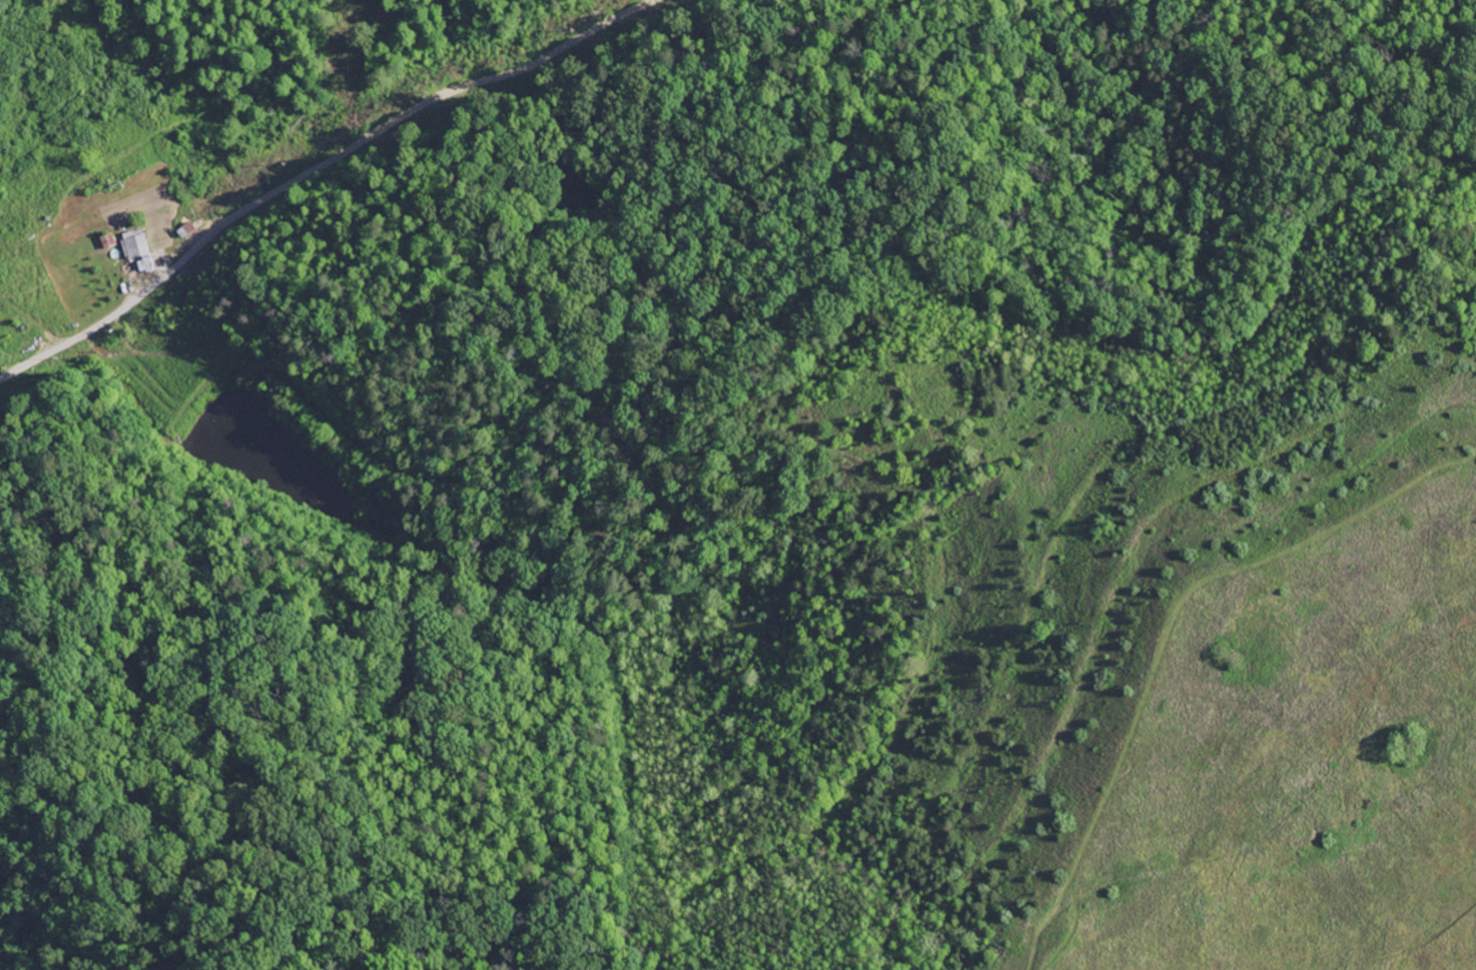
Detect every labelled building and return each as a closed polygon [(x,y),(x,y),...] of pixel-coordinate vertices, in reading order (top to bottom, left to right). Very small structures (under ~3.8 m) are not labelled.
[(121,237),(128,264),(137,261),(141,276),(154,272),(144,231),(121,237)]
